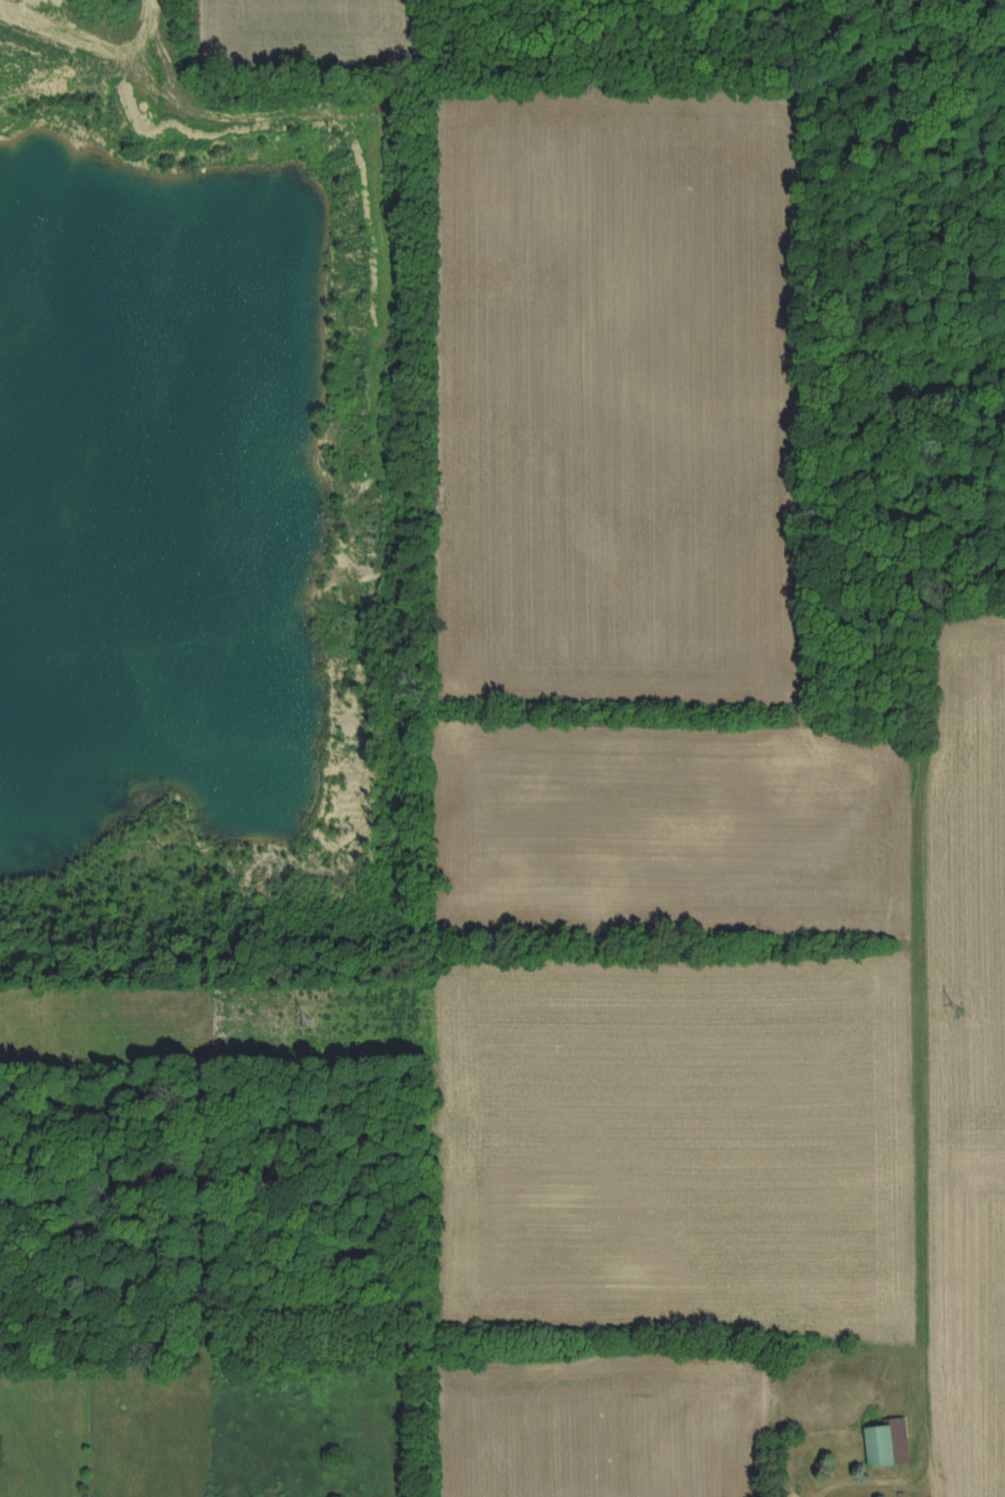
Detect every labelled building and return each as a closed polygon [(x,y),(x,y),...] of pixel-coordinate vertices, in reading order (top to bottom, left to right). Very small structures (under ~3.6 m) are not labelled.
[(886,1424),(862,1424),(863,1464),(887,1463),(886,1424)]
